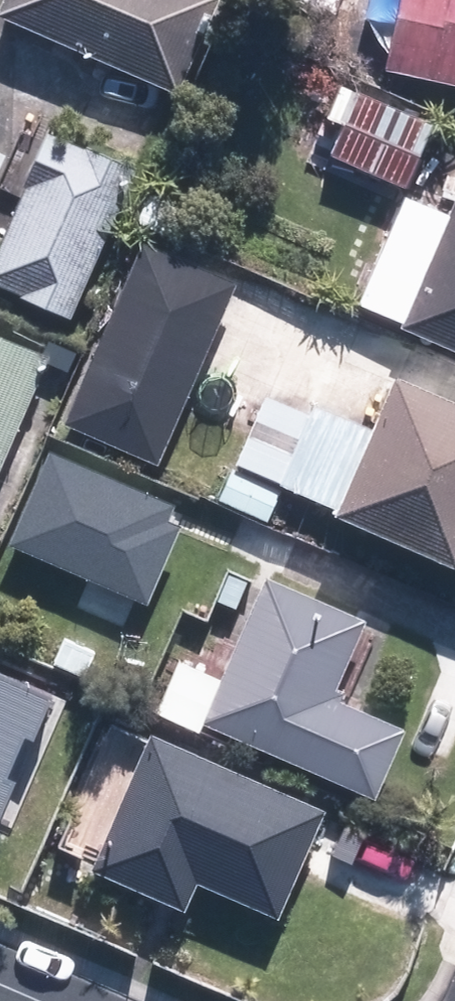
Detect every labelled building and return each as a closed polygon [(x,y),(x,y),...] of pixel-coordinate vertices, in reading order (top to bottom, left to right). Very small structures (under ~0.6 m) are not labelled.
[(1,13),(179,94),(198,52),(191,48),(213,0),(7,0),(1,13)] [(390,70),(454,83),(454,0),(406,0),(404,14),(401,13),(390,70)] [(437,123),(359,92),(335,151),(413,182),(437,123)] [(142,168),(54,130),(0,255),(0,288),(75,321),(142,168)] [(9,154),(0,150),(0,173),(9,154)] [(454,347),(454,211),(408,191),(358,305),(405,326),(454,347)] [(162,464),(243,282),(147,239),(65,421),(162,464)] [(0,333),(0,469),(52,357),(0,333)] [(238,464),(454,559),(454,394),(405,372),(380,429),(321,403),(316,414),(269,393),(238,464)] [(6,546),(147,606),(180,529),(167,523),(174,506),(47,451),(6,546)] [(222,500),(270,520),(284,489),(236,468),(222,500)] [(202,728),(206,719),(379,794),(409,726),(338,694),(372,616),(273,573),(226,680),(184,661),(162,710),(202,728)] [(19,781),(8,776),(26,738),(34,741),(54,697),(0,672),(0,822),(19,781)] [(332,807),(151,729),(101,868),(190,907),(201,881),(284,917),(332,807)]
